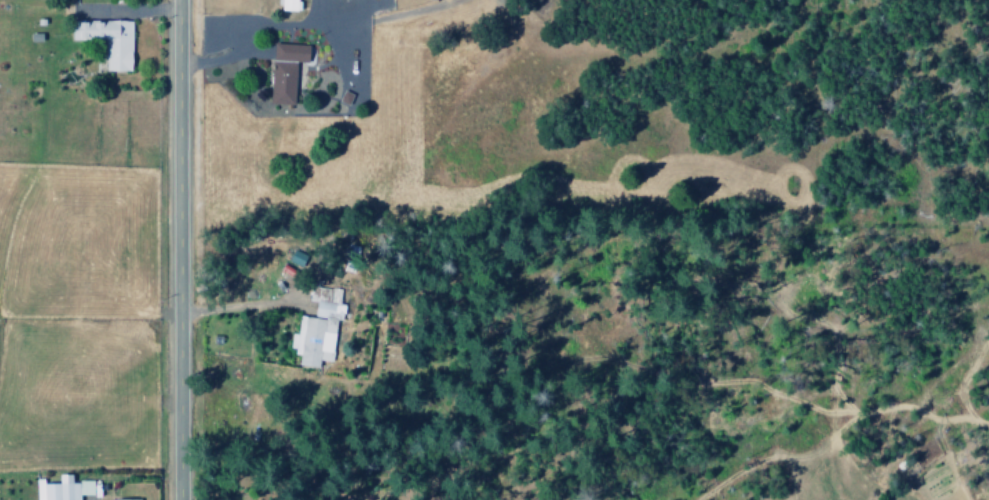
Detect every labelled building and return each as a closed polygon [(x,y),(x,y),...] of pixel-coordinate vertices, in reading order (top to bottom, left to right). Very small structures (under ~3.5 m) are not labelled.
[(295,0),(277,0),(277,10),(294,11),(295,0)] [(101,71),(127,71),(128,21),(65,20),(65,39),(102,39),(101,71)] [(266,104),(290,105),(292,62),(303,62),(304,45),(268,43),(266,104)] [(329,361),(334,320),(339,320),(341,304),(337,303),(339,289),(307,286),(306,301),(313,302),(311,318),(296,316),(294,334),(290,334),(288,354),(296,355),(295,366),(317,368),(318,360),(329,361)] [(75,495),(89,495),(89,481),(67,482),(66,475),(54,475),(54,482),(33,482),(33,499),(75,499),(75,495)]
